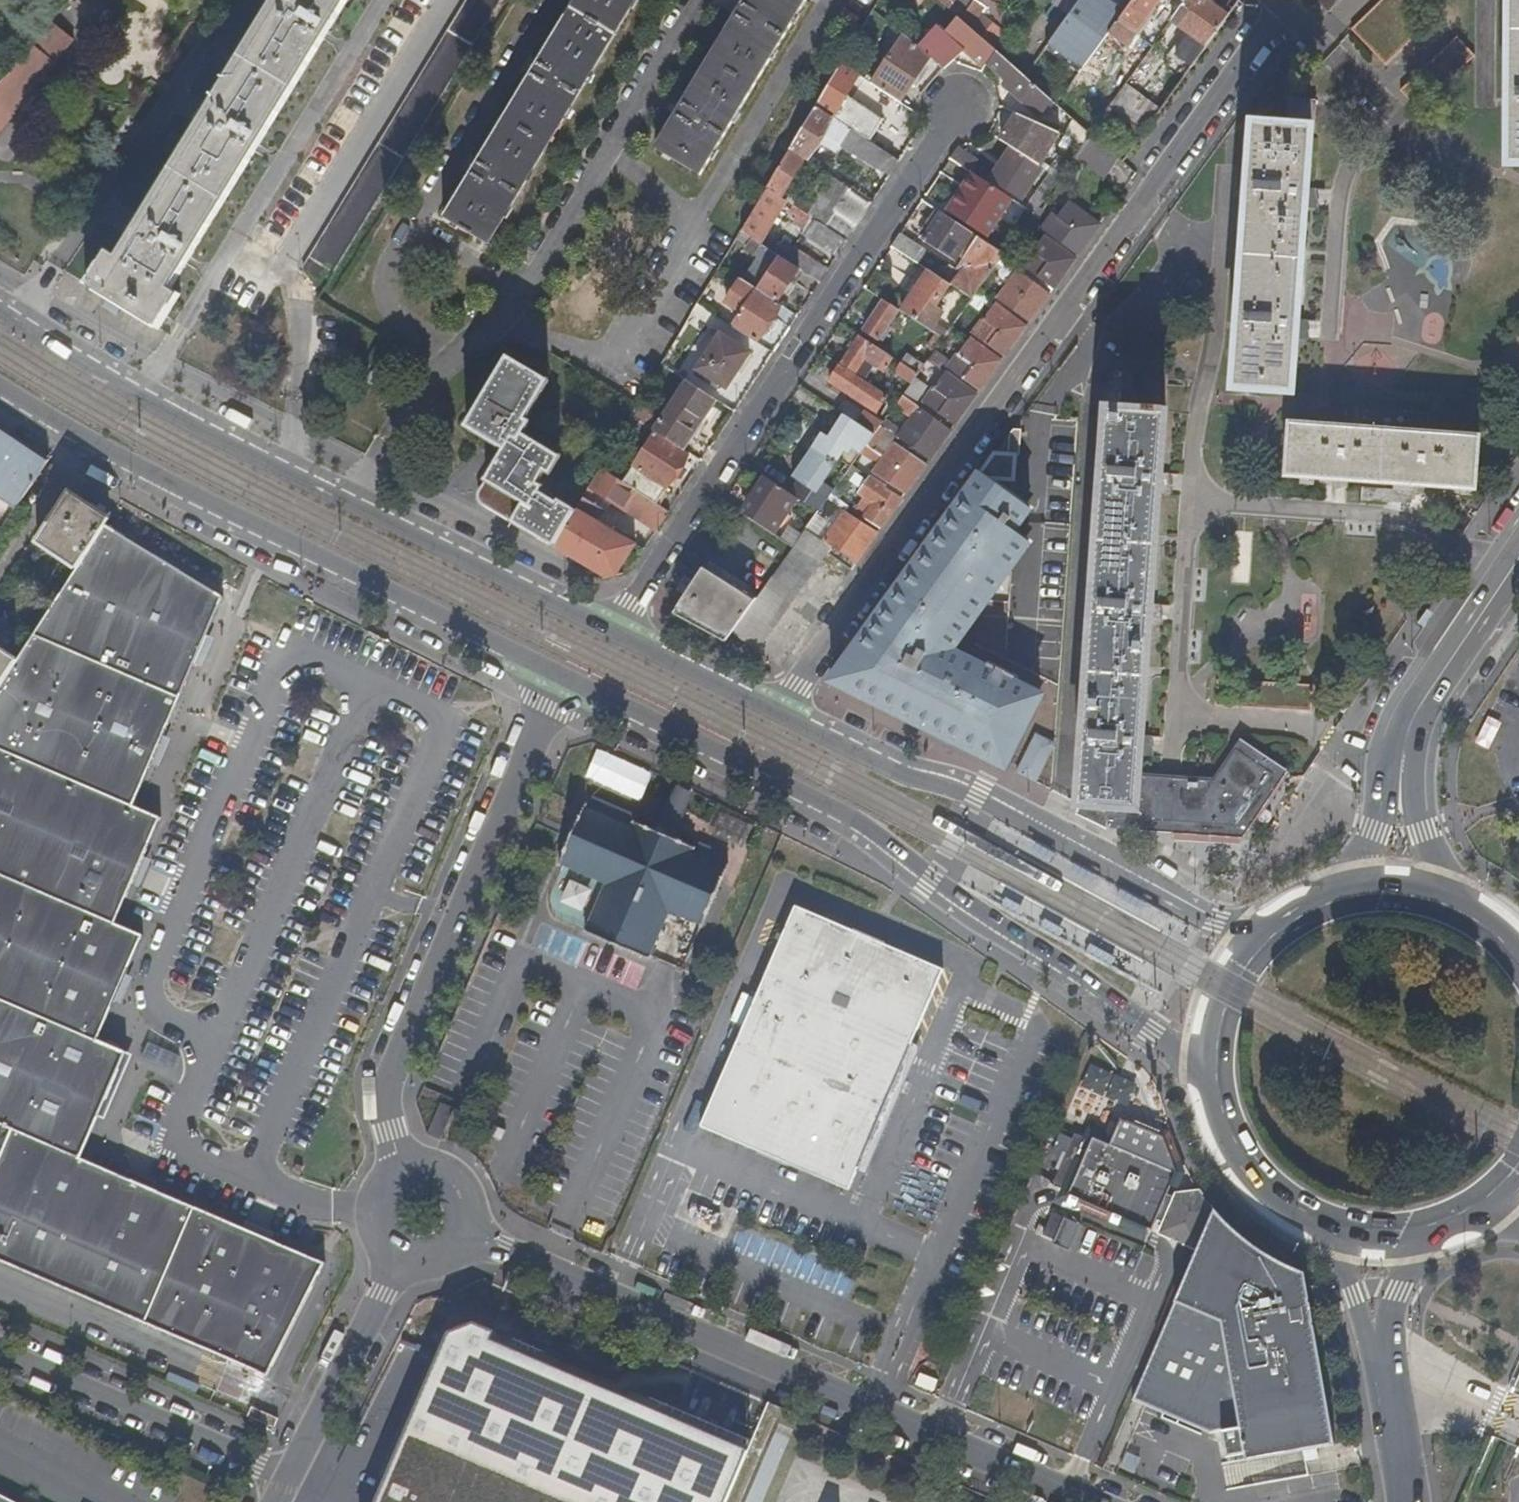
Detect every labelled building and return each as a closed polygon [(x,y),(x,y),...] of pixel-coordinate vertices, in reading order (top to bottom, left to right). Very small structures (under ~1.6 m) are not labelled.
[(100,263),(87,283),(89,284),(88,286),(89,287),(91,285),(121,304),(120,306),(122,307),(123,306),(154,324),(154,326),(155,327),(156,325),(158,326),(170,307),(171,308),(173,306),(171,305),(177,295),(179,296),(180,295),(178,294),(179,293),(169,287),(348,0),(273,0),(115,254),(108,249),(107,250),(105,249),(104,250),(107,252),(101,261),(99,260),(98,262),(100,263)] [(329,279),(500,0),(468,0),(305,264),(329,279)] [(443,216),(488,243),(635,0),(575,0),(443,216)] [(656,147),(701,175),(806,0),(745,0),(656,147)] [(941,5),(950,12),(958,0),(945,0),(941,5)] [(950,12),(957,18),(959,20),(973,2),(974,0),(958,0),(950,12)] [(1052,7),(1067,17),(1079,0),(1057,0),(1052,7)] [(1108,34),(1126,47),(1135,34),(1160,0),(1132,0),(1108,34)] [(1184,76),(1237,1),(1236,0),(1231,0),(1221,13),(1203,0),(1186,0),(1171,21),(1190,35),(1172,60),(1182,67),(1178,72),(1184,76)] [(1325,12),(1338,0),(1313,0),(1325,12)] [(1353,28),(1387,62),(1429,22),(1413,5),(1418,0),(1381,0),(1353,28)] [(1508,165),(1518,165),(1518,0),(1510,0),(1508,165)] [(986,11),(973,2),(959,20),(971,30),(986,11)] [(965,51),(983,67),(986,63),(994,51),(992,48),(982,40),(974,33),(971,30),(959,20),(957,18),(950,27),(952,29),(947,36),(936,26),(919,49),(929,57),(943,68),(965,51)] [(52,20),(8,75),(0,85),(0,132),(30,94),(28,93),(73,37),(52,20)] [(982,22),(974,33),(982,40),(992,48),(1001,35),(982,22)] [(1456,35),(1400,88),(1419,107),(1475,55),(1456,35)] [(900,101),(929,57),(919,49),(903,36),(872,83),(900,101)] [(1040,113),(1051,100),(1024,77),(994,51),(986,63),(1006,81),(1003,85),(1024,103),(1026,100),(1040,113)] [(835,112),(857,75),(840,64),(815,107),(868,141),(875,130),(855,116),(851,123),(835,112)] [(8,75),(0,68),(0,85),(8,75)] [(1109,109),(1142,133),(1159,110),(1125,85),(1108,108),(1109,109)] [(1255,125),(1235,388),(1291,392),(1297,323),(1306,194),(1311,129),(1314,129),(1316,99),(1288,97),(1286,127),(1255,125)] [(838,142),(889,176),(899,162),(868,141),(815,107),(789,150),(803,159),(830,176),(837,181),(841,174),(810,154),(829,122),(845,132),(838,142)] [(1142,133),(1109,109),(1100,121),(1133,146),(1142,133)] [(1026,123),(1027,119),(1022,117),(1020,122),(1008,117),(998,139),(1011,147),(1037,165),(1052,142),(1026,123)] [(1102,181),(1118,159),(1090,135),(1083,144),(1076,153),(1072,159),(1102,181)] [(1061,147),(1076,153),(1083,144),(1065,136),(1061,147)] [(978,158),(958,145),(950,158),(970,171),(978,158)] [(1029,187),(1042,168),(1037,165),(1011,147),(1001,163),(1016,173),(1006,188),(1022,199),(1023,197),(1027,200),(1034,190),(1029,187)] [(794,174),(803,159),(789,150),(766,189),(781,198),(788,186),(796,191),(803,180),(794,174)] [(1016,173),(1001,163),(991,179),(1006,188),(1016,173)] [(1040,187),(1048,193),(1058,179),(1050,173),(1040,187)] [(816,199),(857,226),(872,203),(837,181),(830,176),(816,199)] [(976,198),(1023,228),(1029,220),(1034,213),(1025,208),(987,182),(976,198)] [(1048,193),(1040,187),(1025,208),(1034,213),(1036,210),(1048,193)] [(781,207),(785,201),(781,198),(766,189),(741,231),(760,244),(781,207)] [(789,195),(785,201),(814,219),(847,241),(854,230),(797,193),(794,198),(789,195)] [(807,231),(814,219),(785,201),(781,207),(795,217),(793,221),(807,231)] [(1067,202),(1046,232),(1077,254),(1099,225),(1067,202)] [(1042,213),(1036,210),(1034,213),(1029,220),(1035,223),(1042,213)] [(956,270),(948,283),(949,284),(972,299),(972,298),(976,292),(1004,254),(976,236),(940,212),(922,240),(954,261),(963,246),(967,248),(961,258),(969,263),(964,271),(961,269),(956,270)] [(804,235),(837,256),(845,244),(847,241),(814,219),(807,231),(804,235)] [(986,222),(976,236),(1004,254),(1018,236),(1003,226),(999,231),(986,222)] [(760,244),(741,231),(733,244),(757,259),(760,254),(756,251),(760,244)] [(922,247),(900,233),(892,246),(914,260),(922,247)] [(1043,236),(1024,262),(1039,273),(1037,277),(1052,288),(1074,259),(1043,236)] [(780,241),(773,252),(799,270),(819,283),(827,272),(780,241)] [(777,302),(799,270),(773,252),(760,244),(756,251),(760,254),(757,259),(743,280),(777,302)] [(934,307),(949,284),(948,283),(944,280),(939,277),(923,266),(913,280),(919,284),(901,312),(930,331),(934,324),(942,313),(934,307)] [(1018,270),(996,300),(1027,323),(1049,293),(1018,270)] [(757,343),(782,305),(777,302),(743,280),(741,278),(725,302),(742,314),(734,328),(757,343)] [(1024,327),(976,292),(972,298),(989,310),(972,334),(1003,357),(1024,327)] [(888,326),(898,310),(884,300),(864,331),(881,342),(891,328),(888,326)] [(947,333),(934,324),(930,331),(933,333),(943,339),(947,333)] [(709,351),(719,335),(710,329),(700,345),(709,351)] [(919,355),(928,361),(928,360),(935,350),(943,339),(933,333),(919,355)] [(709,351),(696,370),(706,376),(712,380),(725,389),(748,354),(719,335),(709,351)] [(885,372),(894,358),(861,337),(843,362),(867,378),(875,366),(885,372)] [(968,339),(947,368),(978,391),(999,362),(968,339)] [(943,356),(935,350),(928,360),(936,366),(943,356)] [(905,352),(898,361),(900,363),(918,374),(924,365),(905,352)] [(526,419),(550,381),(508,355),(465,427),(503,449),(479,490),(478,491),(478,493),(477,495),(478,497),(478,500),(479,501),(481,503),(482,505),(485,507),(488,509),(553,547),(576,509),(559,499),(558,502),(541,492),(544,487),(539,484),(546,472),(551,475),(562,457),(524,434),(531,422),(526,419)] [(894,372),(911,383),(915,378),(918,374),(900,363),(894,372)] [(877,411),(887,396),(841,365),(831,381),(877,411)] [(1120,367),(1117,413),(1106,412),(1078,807),(1080,807),(1080,805),(1106,807),(1105,820),(1236,828),(1273,774),(1234,748),(1211,780),(1137,775),(1139,744),(1148,612),(1158,481),(1166,371),(1143,370),(1120,367)] [(944,372),(923,402),(954,425),(975,395),(944,372)] [(385,376),(377,388),(385,393),(392,381),(385,376)] [(712,380),(706,376),(703,381),(708,385),(712,380)] [(926,385),(915,378),(911,383),(903,395),(914,403),(926,385)] [(679,447),(712,397),(686,381),(654,430),(656,432),(679,447)] [(918,408),(897,437),(913,448),(913,449),(929,460),(950,430),(918,408)] [(900,417),(891,410),(881,425),(890,432),(900,417)] [(863,413),(856,423),(874,435),(881,425),(863,413)] [(839,459),(851,467),(874,435),(856,423),(843,415),(828,436),(822,432),(808,451),(833,468),(839,459)] [(1290,425),(1286,476),(1332,480),(1389,484),(1388,497),(1407,498),(1408,486),(1438,488),(1473,491),(1477,439),(1290,425)] [(996,454),(980,476),(1015,478),(1016,455),(1021,455),(1023,429),(1014,428),(1011,433),(1010,454),(996,454)] [(679,447),(656,432),(623,482),(645,497),(656,504),(689,454),(679,447)] [(0,433),(0,532),(2,530),(1,529),(20,500),(45,463),(0,433)] [(894,442),(872,472),(904,495),(925,465),(894,442)] [(798,480),(789,493),(793,496),(797,499),(818,513),(834,490),(823,483),(833,468),(808,451),(792,476),(798,480)] [(594,490),(657,530),(669,512),(656,504),(645,497),(623,482),(600,468),(589,487),(594,490)] [(869,476),(859,491),(874,502),(864,517),(879,528),(901,498),(869,476)] [(757,498),(769,480),(765,477),(753,495),(757,498)] [(746,515),(774,534),(785,517),(781,514),(793,496),(789,493),(769,480),(757,498),(746,515)] [(594,490),(589,487),(583,498),(588,501),(594,490)] [(37,541),(78,567),(107,523),(110,518),(70,491),(37,541)] [(785,517),(797,499),(793,496),(781,514),(785,517)] [(588,501),(583,498),(576,509),(553,547),(605,577),(617,574),(635,543),(594,518),(600,508),(588,501)] [(845,510),(824,540),(855,562),(876,532),(845,510)] [(980,529),(955,511),(833,681),(1006,768),(1042,698),(1014,684),(1017,679),(990,665),(987,670),(952,652),(1014,568),(1017,516),(995,515),(994,515),(986,520),(980,529)] [(133,803),(224,595),(107,523),(78,567),(18,660),(0,686),(0,1124),(12,1129),(0,1157),(0,1262),(269,1374),(327,1261),(80,1157),(123,1051),(95,1040),(140,934),(115,924),(160,815),(133,803)] [(827,551),(803,534),(793,547),(755,600),(732,633),(756,650),(827,551)] [(674,614),(726,640),(729,637),(732,633),(755,600),(704,567),(693,584),(685,596),(674,614)] [(676,590),(685,596),(693,584),(684,578),(676,590)] [(18,660),(0,649),(0,686),(18,660)] [(1034,734),(1015,772),(1034,782),(1052,743),(1034,734)] [(591,750),(582,779),(640,797),(649,768),(591,750)] [(678,824),(690,791),(674,785),(662,818),(678,824)] [(699,851),(678,842),(685,832),(667,823),(663,832),(642,822),(641,823),(644,825),(642,828),(637,825),(641,816),(602,797),(597,807),(596,807),(596,805),(594,804),(565,865),(568,867),(569,864),(612,884),(592,931),(613,940),(611,943),(651,961),(672,913),(704,927),(702,929),(705,930),(732,869),(731,868),(731,871),(727,869),(731,859),(704,846),(700,856),(695,854),(696,852),(698,853),(699,851)] [(945,977),(848,934),(798,911),(699,1130),(714,1137),(845,1196),(851,1183),(856,1173),(860,1175),(863,1169),(859,1167),(906,1061),(910,1062),(913,1057),(910,1054),(913,1045),(945,977)] [(614,955),(606,979),(637,989),(645,965),(614,955)] [(922,1049),(913,1045),(910,1054),(913,1057),(910,1062),(906,1061),(859,1167),(863,1169),(860,1175),(856,1173),(851,1183),(861,1187),(922,1049)] [(1079,1090),(1127,1105),(1136,1078),(1088,1063),(1079,1090)] [(1181,1148),(1113,1120),(1102,1145),(1086,1138),(1084,1142),(1070,1137),(1050,1185),(1064,1191),(1062,1196),(1145,1230),(1150,1219),(1160,1223),(1158,1228),(1160,1233),(1185,1244),(1190,1244),(1190,1243),(1193,1244),(1206,1213),(1201,1211),(1203,1206),(1197,1197),(1186,1193),(1175,1195),(1173,1199),(1161,1194),(1181,1148)] [(1193,1244),(1153,1338),(1126,1400),(1205,1434),(1233,1428),(1240,1462),(1328,1446),(1300,1285),(1298,1273),(1273,1261),(1253,1250),(1235,1236),(1226,1228),(1208,1209),(1206,1213),(1193,1244)] [(1047,1215),(1038,1237),(1050,1241),(1058,1220),(1047,1215)] [(445,1331),(375,1501),(723,1501),(750,1438),(473,1324),(445,1331)] [(737,1411),(754,1418),(759,1408),(741,1400),(737,1411)] [(254,1401),(249,1410),(277,1422),(280,1412),(254,1401)] [(755,1434),(735,1488),(731,1487),(726,1501),(759,1501),(786,1427),(774,1423),(768,1439),(755,1434)] [(0,1494),(0,1501),(16,1501),(0,1494)]
